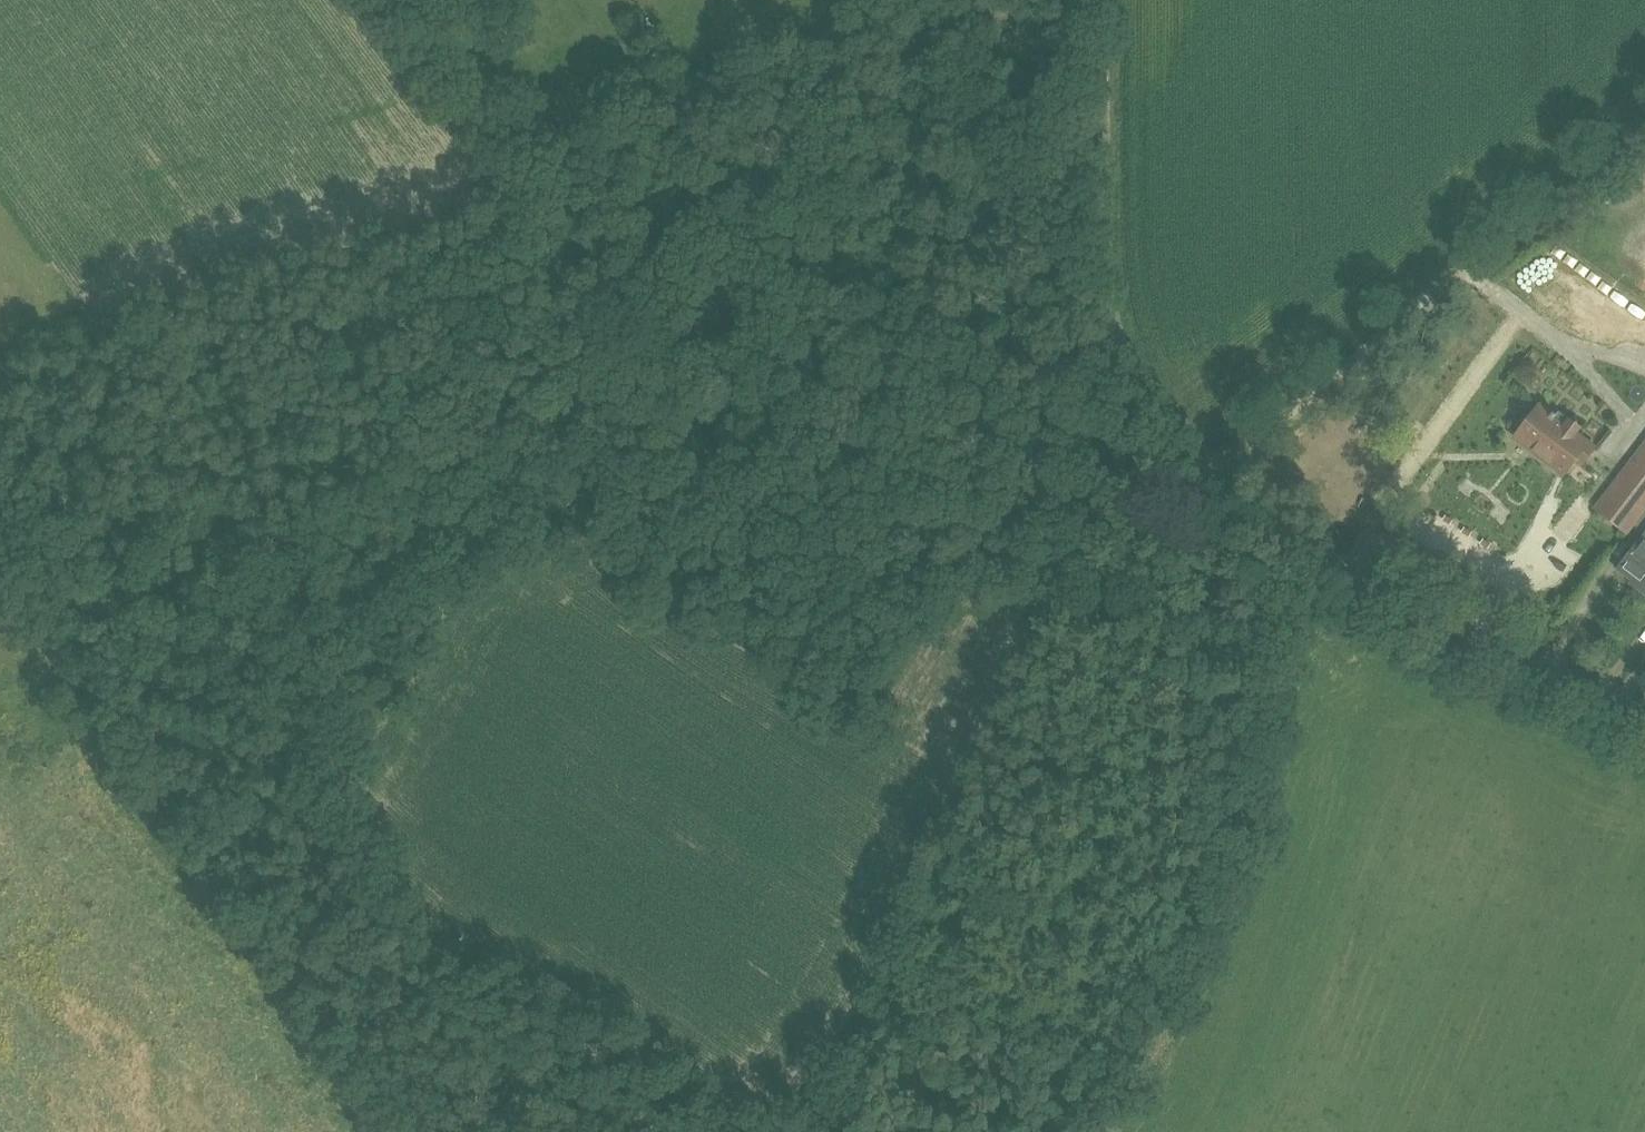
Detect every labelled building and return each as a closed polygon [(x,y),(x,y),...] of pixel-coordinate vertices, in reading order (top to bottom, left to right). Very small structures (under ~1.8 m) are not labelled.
[(1559,409),(1554,416),(1539,405),(1515,435),(1563,472),(1581,449),(1588,454),(1593,447),(1578,435),(1583,428),(1559,409)] [(1594,507),(1627,532),(1644,508),(1644,441),(1594,507)] [(1644,579),(1644,536),(1642,534),(1617,567),(1631,578),(1640,585),(1644,579)]
